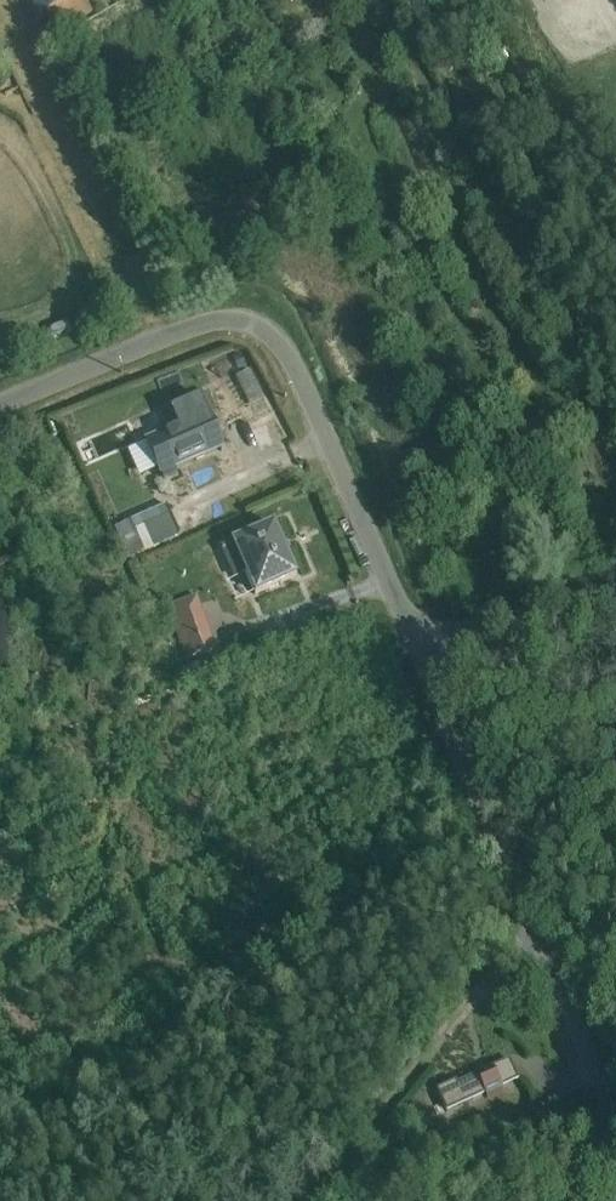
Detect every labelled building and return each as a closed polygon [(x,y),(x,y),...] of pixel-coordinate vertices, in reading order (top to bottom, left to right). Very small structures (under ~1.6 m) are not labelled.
[(39,19),(46,15),(74,0),(29,0),(39,19)] [(219,449),(221,453),(222,453),(211,429),(207,431),(202,419),(159,438),(146,444),(147,446),(158,472),(159,475),(219,449)] [(147,446),(127,454),(139,481),(158,472),(147,446)] [(166,506),(113,531),(127,561),(180,537),(166,506)] [(233,579),(244,575),(254,596),(296,578),(273,526),(220,550),(233,579)] [(196,597),(165,609),(185,661),(216,649),(196,597)] [(455,1082),(436,1091),(446,1113),(518,1082),(508,1061),(457,1084),(455,1082)] [(372,1184),(384,1198),(394,1189),(382,1175),(372,1184)]
